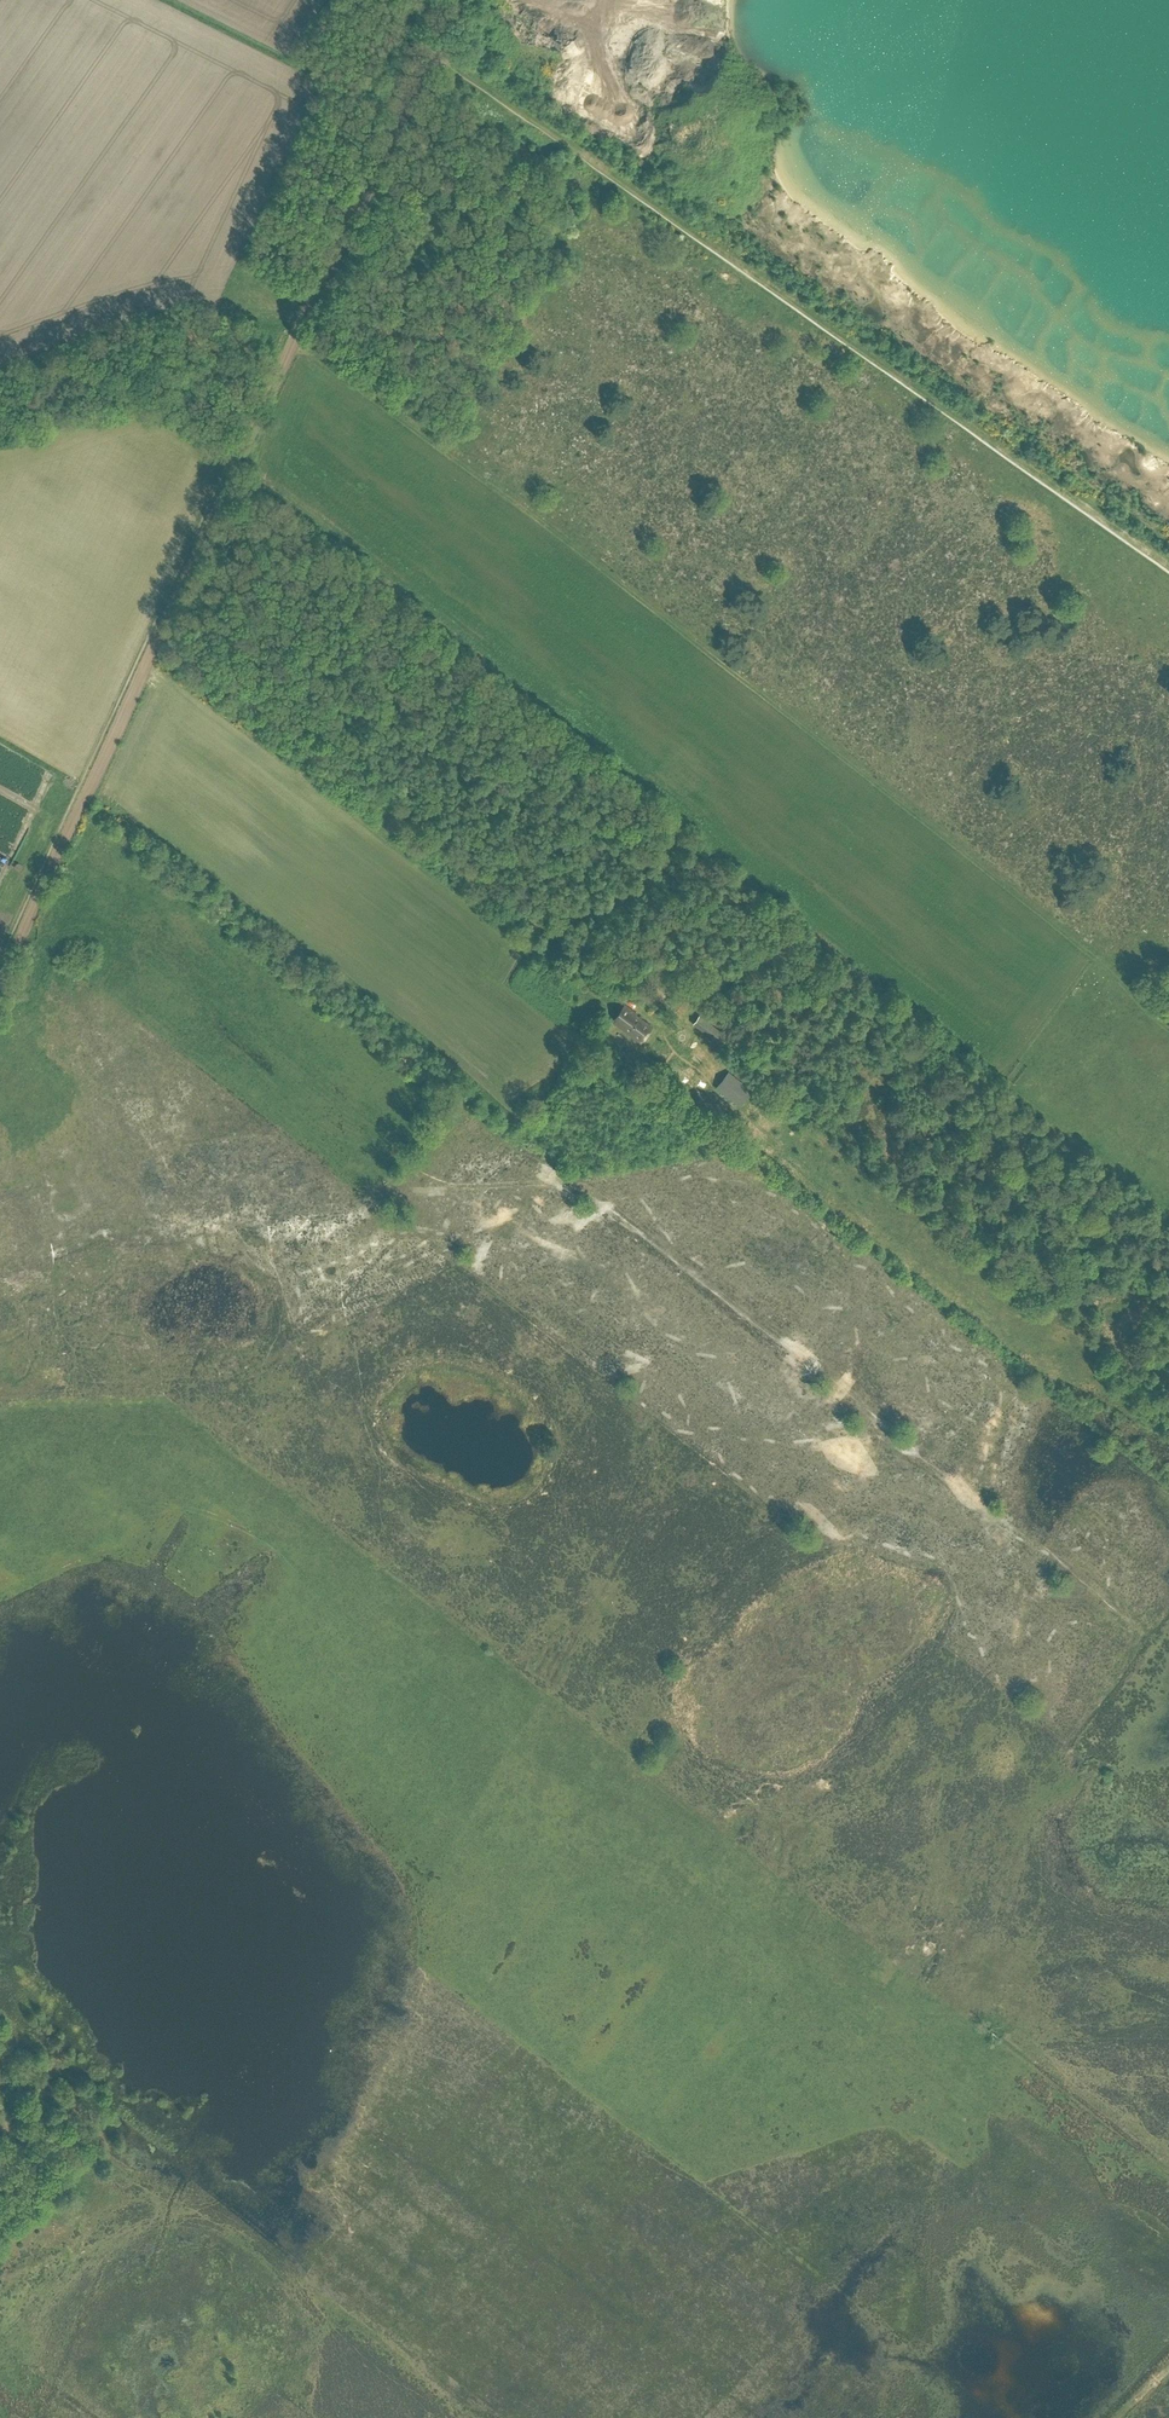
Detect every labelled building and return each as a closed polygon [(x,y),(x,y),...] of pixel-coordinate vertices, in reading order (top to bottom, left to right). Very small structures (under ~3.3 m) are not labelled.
[(658,1000),(665,994),(657,986),(651,992),(658,1000)] [(613,1020),(641,1041),(652,1027),(636,1014),(636,1013),(625,1004),(613,1020)] [(694,1023),(721,1044),(727,1037),(700,1015),(694,1023)] [(716,1086),(739,1104),(750,1090),(728,1072),(716,1086)] [(382,1473),(384,1483),(392,1481),(389,1471),(382,1473)]
